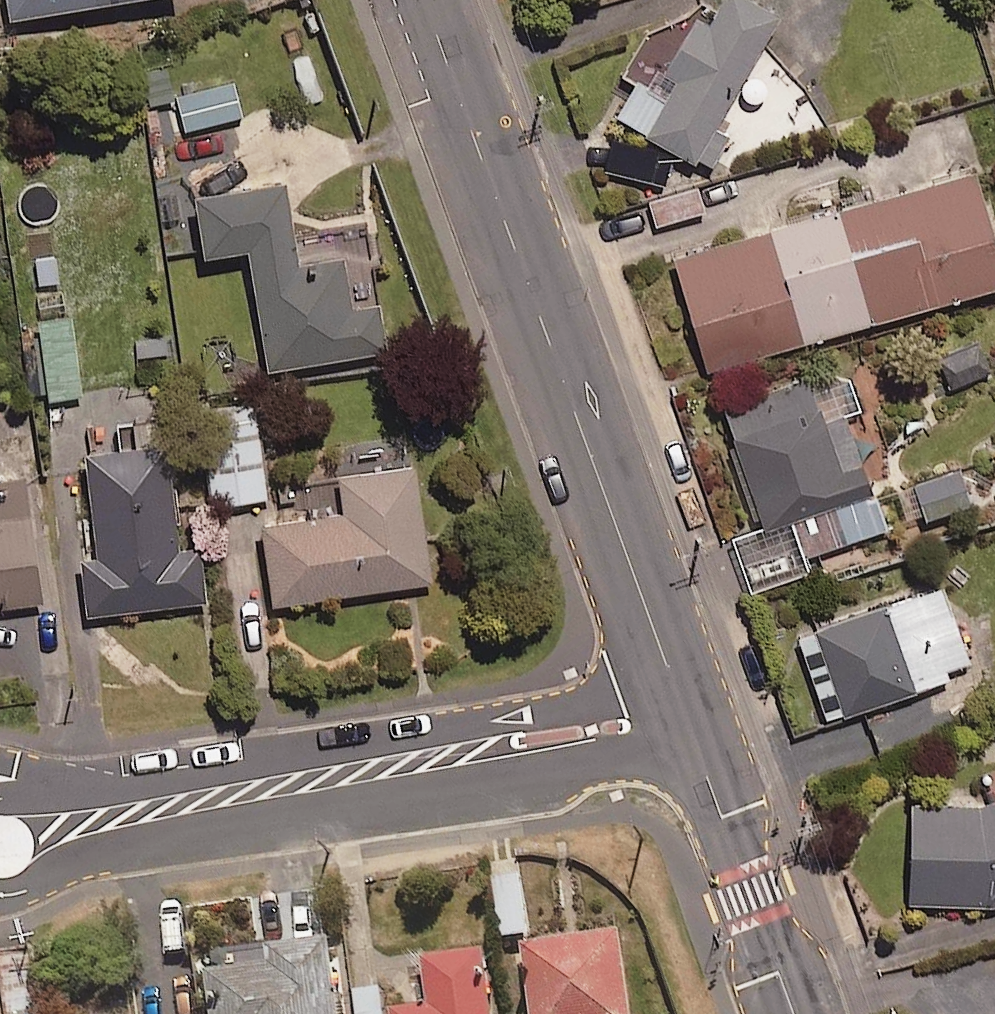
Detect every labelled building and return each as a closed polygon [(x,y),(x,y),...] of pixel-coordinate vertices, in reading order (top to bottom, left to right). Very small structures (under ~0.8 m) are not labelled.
[(775,0),(707,0),(701,10),(687,2),(653,61),(640,53),(610,105),(707,160),(726,126),(709,117),(775,0)] [(169,148),(215,137),(209,114),(163,124),(169,148)] [(661,177),(667,144),(608,134),(602,167),(661,177)] [(994,273),(994,246),(967,155),(669,247),(705,363),(994,273)] [(339,239),(290,246),(279,166),(184,179),(193,246),(242,239),(259,359),(381,342),(374,292),(347,296),(339,239)] [(654,217),(701,203),(694,178),(647,191),(654,217)] [(42,393),(77,388),(66,304),(31,309),(42,393)] [(841,404),(855,399),(840,354),(718,397),(761,520),(788,511),(801,548),(882,520),(841,404)] [(211,496),(262,491),(253,397),(202,402),(211,496)] [(196,538),(173,540),(160,431),(79,440),(93,560),(79,562),(84,606),(202,593),(196,538)] [(265,595),(426,573),(410,455),(333,465),(338,501),(254,513),(265,595)] [(920,512),(968,494),(954,458),(907,476),(920,512)] [(0,490),(0,598),(35,594),(22,487),(0,490)] [(817,715),(969,662),(939,577),(787,630),(817,715)] [(896,811),(922,904),(980,888),(983,897),(994,894),(994,783),(896,811)] [(499,933),(526,929),(518,871),(492,874),(499,933)] [(616,924),(518,939),(529,1013),(630,1013),(616,924)] [(328,932),(265,939),(267,951),(204,958),(210,1013),(337,1013),(328,932)] [(481,945),(421,952),(426,999),(381,1005),(379,984),(357,987),(360,1013),(490,1013),(481,945)]
